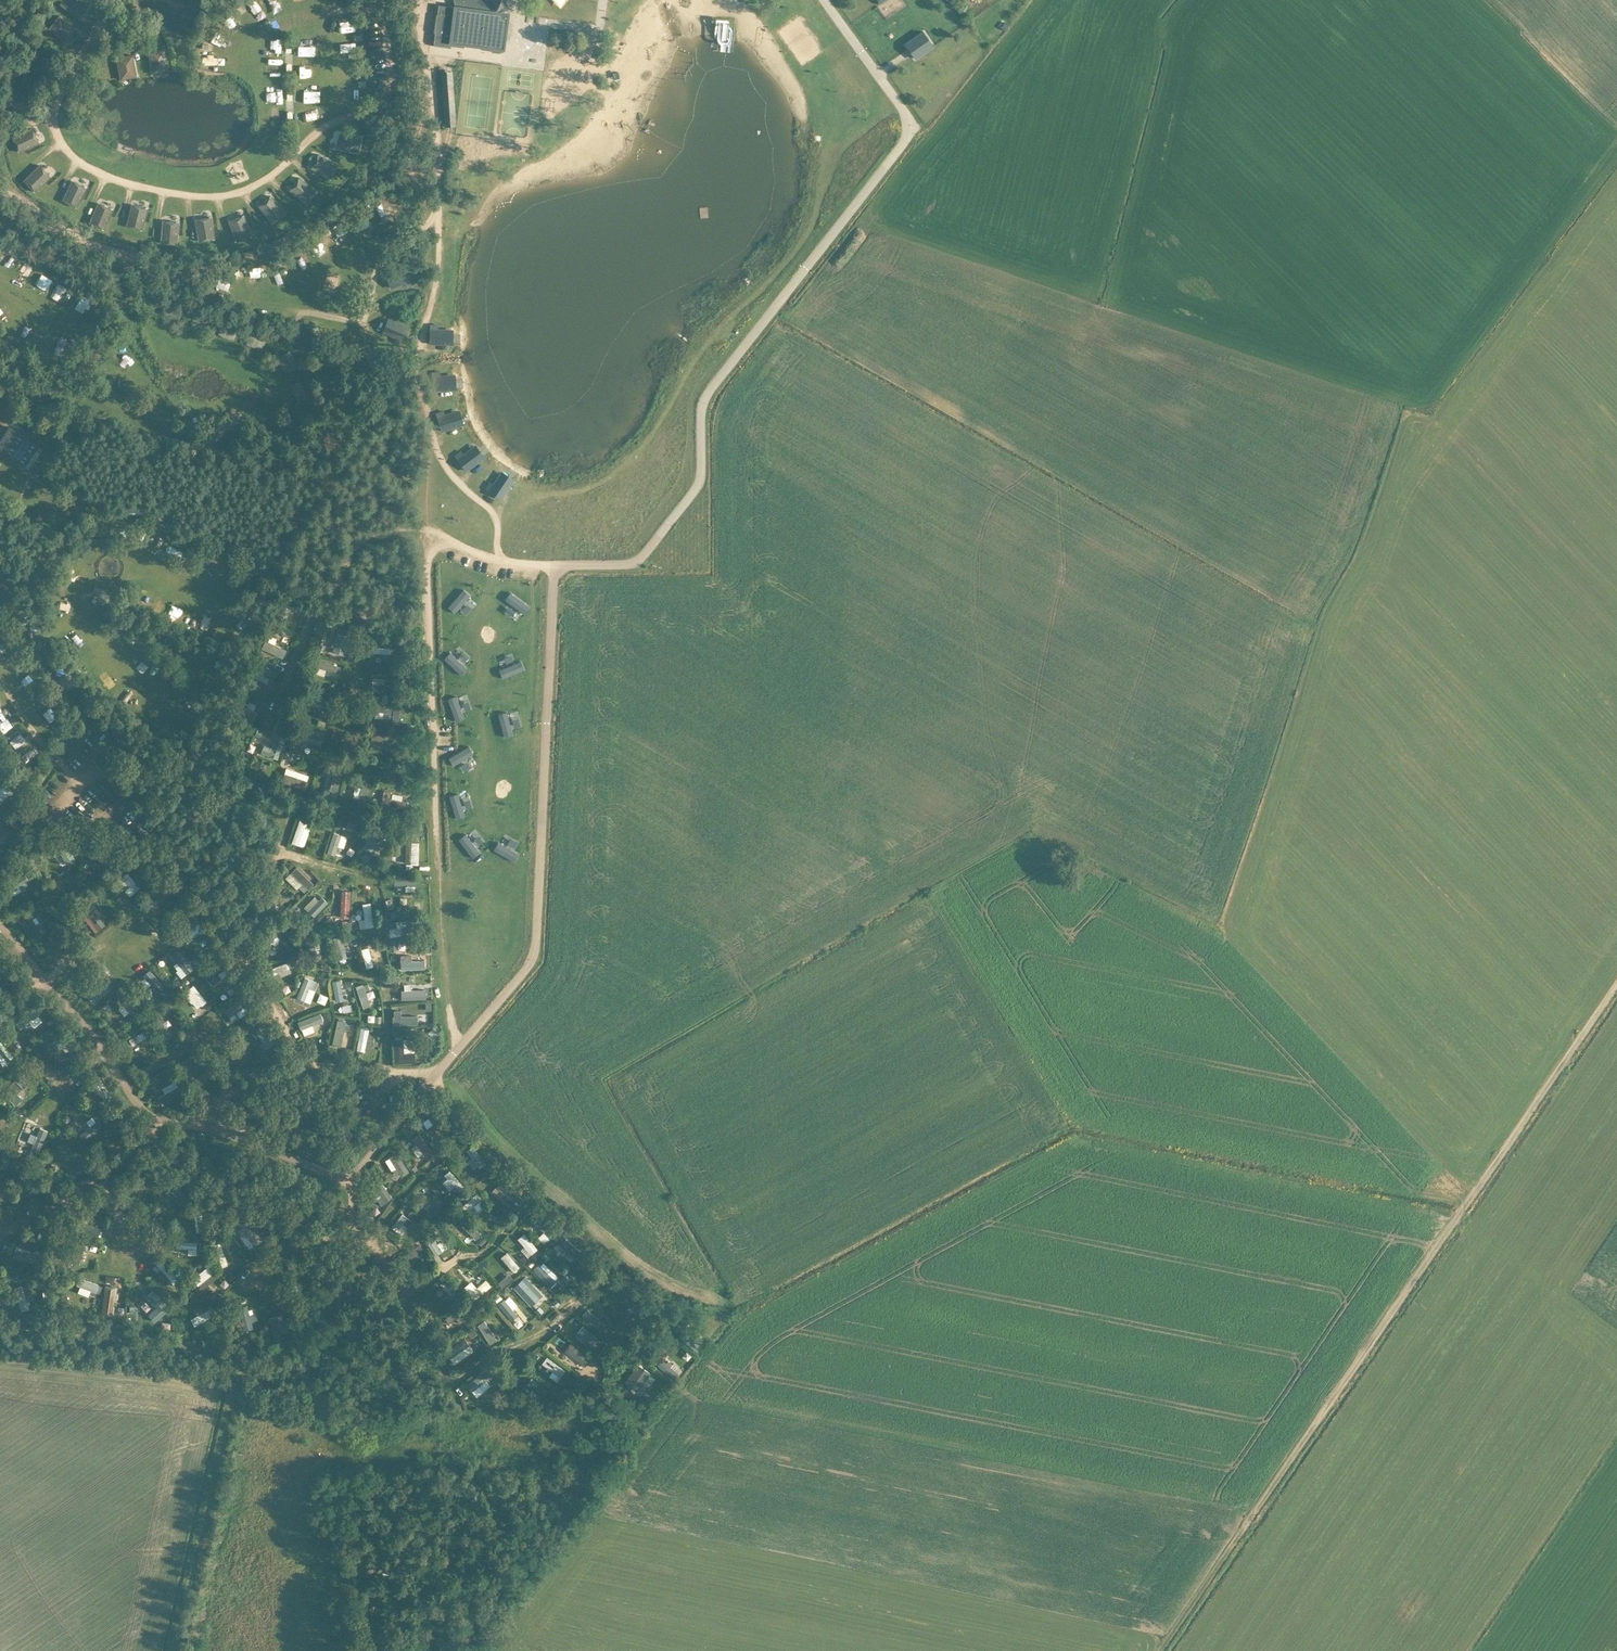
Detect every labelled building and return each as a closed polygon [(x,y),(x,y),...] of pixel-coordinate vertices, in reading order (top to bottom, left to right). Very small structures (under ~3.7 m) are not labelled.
[(78,18),(89,5),(83,0),(63,0),(60,4),(78,18)] [(266,13),(279,7),(276,0),(260,0),(266,13)] [(437,15),(436,14),(433,32),(435,33),(433,43),(464,47),(464,45),(489,48),(489,50),(502,52),(509,12),(496,10),(507,5),(505,0),(453,0),(454,6),(438,5),(437,15)] [(242,5),(246,15),(255,12),(251,1),(242,5)] [(5,19),(9,11),(0,6),(0,16),(5,19)] [(49,28),(67,42),(77,28),(59,15),(49,28)] [(229,30),(238,25),(233,16),(224,20),(229,30)] [(209,36),(216,42),(221,35),(215,30),(209,36)] [(923,31),(906,44),(908,47),(909,48),(914,55),(917,58),(934,46),(923,31)] [(262,40),(262,53),(270,53),(270,40),(262,40)] [(340,45),(329,45),(329,58),(340,58),(340,45)] [(165,48),(149,51),(153,73),(169,70),(165,48)] [(133,54),(117,57),(121,79),(137,76),(133,54)] [(342,67),(331,67),(331,81),(342,80),(342,67)] [(296,85),(296,99),(306,99),(307,86),(296,85)] [(345,89),(328,89),(328,100),(345,99),(345,89)] [(11,137),(18,153),(39,142),(32,127),(11,137)] [(361,136),(339,132),(336,149),(358,153),(361,136)] [(319,153),(311,168),(331,178),(339,163),(319,153)] [(23,180),(35,192),(52,176),(39,164),(23,180)] [(300,177),(290,190),(308,204),(318,190),(300,177)] [(62,201),(77,208),(87,187),(71,180),(62,201)] [(272,195),(259,206),(273,223),(286,213),(272,195)] [(89,223),(104,230),(113,208),(98,202),(89,223)] [(126,226),(143,230),(148,208),(131,203),(126,226)] [(237,242),(253,236),(244,214),(228,220),(237,242)] [(198,241),(215,238),(211,216),(194,218),(198,241)] [(160,243),(178,244),(179,221),(162,220),(160,243)] [(9,277),(18,281),(26,265),(16,261),(9,277)] [(405,267),(387,275),(393,288),(404,283),(406,287),(413,283),(405,267)] [(206,276),(209,290),(220,288),(218,274),(206,276)] [(198,328),(200,317),(185,314),(183,325),(198,328)] [(392,320),(386,333),(398,338),(396,342),(403,345),(410,328),(392,320)] [(215,322),(209,334),(224,341),(229,330),(215,322)] [(430,325),(429,344),(449,345),(450,331),(438,330),(438,326),(430,325)] [(304,343),(299,343),(300,351),(319,350),(317,330),(303,331),(304,343)] [(257,338),(243,333),(240,341),(246,343),(244,348),(253,351),(257,338)] [(276,373),(290,366),(282,350),(268,357),(276,373)] [(440,373),(433,374),(434,392),(453,391),(452,377),(441,378),(440,373)] [(298,381),(284,383),(286,399),(301,397),(298,381)] [(443,413),(436,415),(441,431),(442,433),(460,427),(460,425),(456,414),(445,417),(443,413)] [(0,438),(0,449),(28,468),(40,452),(38,446),(8,426),(0,438)] [(460,452),(454,456),(457,459),(463,468),(465,471),(481,460),(473,448),(463,455),(460,452)] [(490,483),(485,489),(501,499),(512,483),(500,475),(493,485),(490,483)] [(68,501),(68,505),(69,509),(73,511),(77,510),(80,508),(80,505),(81,504),(79,500),(75,498),(71,498),(70,500),(68,501)] [(144,534),(139,546),(145,549),(151,537),(144,534)] [(471,596),(463,589),(448,608),(456,614),(471,596)] [(530,607),(511,593),(506,600),(525,614),(530,607)] [(299,614),(302,607),(295,603),(291,610),(299,614)] [(280,624),(284,616),(274,612),(271,620),(280,624)] [(323,650),(333,654),(341,634),(331,630),(323,650)] [(281,644),(284,637),(277,634),(274,641),(281,644)] [(267,644),(269,637),(260,635),(258,642),(267,644)] [(365,644),(382,645),(382,637),(366,636),(365,644)] [(365,645),(365,653),(382,654),(383,646),(365,645)] [(468,669),(451,652),(444,659),(461,676),(468,669)] [(308,674),(331,680),(335,666),(312,659),(308,674)] [(522,661),(499,670),(503,680),(526,671),(522,661)] [(254,665),(247,678),(263,686),(269,673),(254,665)] [(365,683),(384,683),(384,669),(364,670),(365,683)] [(13,677),(18,687),(29,681),(23,671),(13,677)] [(24,694),(30,703),(39,697),(33,688),(24,694)] [(466,718),(458,696),(446,700),(455,722),(466,718)] [(318,708),(317,700),(303,700),(303,708),(318,708)] [(392,716),(392,703),(366,702),(366,715),(392,716)] [(32,711),(35,723),(50,719),(47,707),(32,711)] [(509,712),(499,715),(505,737),(515,735),(509,712)] [(9,724),(4,716),(0,719),(0,730),(9,724)] [(385,745),(385,731),(368,732),(369,746),(385,745)] [(301,732),(301,740),(310,740),(310,732),(301,732)] [(13,747),(20,743),(15,734),(8,738),(13,747)] [(268,735),(263,755),(272,757),(277,737),(268,735)] [(256,745),(251,753),(256,756),(261,749),(256,745)] [(475,754),(470,746),(451,757),(456,765),(475,754)] [(17,756),(22,763),(32,757),(27,750),(17,756)] [(466,817),(458,795),(449,798),(456,820),(466,817)] [(283,843),(296,848),(304,824),(292,819),(283,843)] [(374,837),(374,828),(359,827),(358,849),(367,849),(367,837),(374,837)] [(320,854),(334,857),(338,836),(325,833),(320,854)] [(481,853),(467,834),(459,840),(473,859),(481,853)] [(93,866),(102,853),(86,843),(77,856),(93,866)] [(398,843),(397,863),(411,863),(412,843),(398,843)] [(519,854),(498,843),(494,851),(515,862),(519,854)] [(54,869),(61,864),(48,844),(41,849),(54,869)] [(278,877),(294,894),(305,884),(289,866),(278,877)] [(122,873),(110,882),(121,896),(133,887),(122,873)] [(397,888),(397,892),(408,892),(408,876),(387,875),(387,888),(397,888)] [(332,912),(342,912),(343,890),(333,890),(332,912)] [(306,905),(313,896),(307,893),(301,901),(306,905)] [(313,909),(320,904),(315,897),(308,902),(313,909)] [(357,918),(350,919),(352,930),(367,927),(361,901),(353,903),(357,918)] [(18,918),(21,929),(28,927),(29,934),(35,932),(31,915),(18,918)] [(50,921),(48,927),(54,930),(56,924),(50,921)] [(383,937),(398,934),(397,926),(381,929),(383,937)] [(341,965),(340,946),(329,947),(331,966),(341,965)] [(400,970),(409,970),(408,946),(400,946),(400,970)] [(358,968),(365,966),(361,947),(354,949),(358,968)] [(172,950),(165,956),(171,963),(167,966),(176,976),(187,967),(172,950)] [(202,986),(227,970),(220,960),(195,975),(202,986)] [(9,969),(5,973),(8,977),(13,973),(9,969)] [(302,1003),(310,981),(297,976),(288,998),(302,1003)] [(101,978),(88,990),(95,997),(108,985),(101,978)] [(327,1001),(337,1001),(335,979),(325,979),(327,1001)] [(218,989),(223,996),(232,989),(227,983),(218,989)] [(188,999),(183,1003),(188,1010),(199,1001),(186,984),(180,988),(188,999)] [(352,1006),(362,1006),(361,984),(351,984),(352,1006)] [(394,988),(393,999),(420,1000),(420,988),(394,988)] [(106,1001),(110,1006),(109,1007),(118,1018),(129,1009),(116,993),(106,1001)] [(235,999),(222,1005),(230,1023),(243,1017),(235,999)] [(101,1002),(95,1005),(99,1012),(104,1008),(101,1002)] [(25,1008),(8,1022),(19,1034),(36,1020),(25,1008)] [(312,1011),(290,1020),(296,1035),(318,1026),(312,1011)] [(330,1012),(324,1015),(327,1021),(333,1019),(330,1012)] [(158,1020),(151,1021),(154,1037),(162,1035),(158,1020)] [(247,1028),(255,1049),(265,1045),(257,1024),(247,1028)] [(125,1045),(141,1036),(138,1030),(121,1039),(125,1045)] [(49,1039),(52,1047),(62,1043),(60,1035),(49,1039)] [(384,1037),(386,1065),(408,1064),(407,1051),(399,1051),(398,1036),(384,1037)] [(2,1068),(11,1061),(0,1049),(0,1066),(2,1068)] [(153,1078),(147,1082),(150,1087),(156,1084),(153,1078)] [(170,1085),(164,1089),(160,1083),(148,1091),(158,1105),(175,1094),(170,1085)] [(417,1111),(429,1127),(440,1119),(427,1103),(417,1111)] [(73,1121),(68,1126),(72,1131),(78,1126),(73,1121)] [(410,1142),(404,1146),(413,1159),(427,1149),(414,1130),(406,1136),(410,1142)] [(467,1144),(456,1152),(469,1171),(480,1163),(467,1144)] [(385,1170),(391,1178),(402,1169),(389,1150),(382,1155),(390,1166),(385,1170)] [(68,1165),(74,1173),(88,1161),(83,1154),(68,1165)] [(434,1176),(445,1187),(453,1180),(442,1168),(434,1176)] [(493,1170),(487,1175),(492,1180),(497,1175),(493,1170)] [(507,1206),(514,1199),(496,1179),(489,1186),(507,1206)] [(162,1187),(173,1207),(185,1201),(174,1181),(162,1187)] [(378,1184),(367,1192),(375,1204),(386,1196),(378,1184)] [(471,1206),(478,1202),(471,1191),(464,1195),(471,1206)] [(426,1219),(441,1204),(431,1194),(416,1209),(426,1219)] [(412,1211),(409,1215),(416,1221),(419,1217),(412,1211)] [(538,1243),(550,1232),(534,1215),(527,1221),(536,1231),(531,1236),(538,1243)] [(229,1226),(242,1249),(256,1242),(242,1218),(229,1226)] [(455,1226),(466,1241),(474,1235),(462,1220),(455,1226)] [(516,1233),(510,1238),(518,1247),(514,1251),(520,1257),(530,1248),(516,1233)] [(483,1236),(478,1241),(481,1245),(486,1240),(483,1236)] [(222,1261),(232,1257),(223,1237),(211,1243),(215,1252),(217,1251),(222,1261)] [(557,1238),(552,1248),(571,1258),(576,1249),(557,1238)] [(181,1250),(181,1255),(190,1255),(190,1239),(170,1240),(170,1250),(181,1250)] [(430,1258),(439,1255),(435,1241),(426,1244),(430,1258)] [(84,1242),(83,1251),(90,1252),(91,1243),(84,1242)] [(30,1264),(34,1251),(10,1244),(6,1256),(30,1264)] [(531,1253),(537,1260),(542,1256),(537,1249),(531,1253)] [(156,1259),(149,1266),(166,1284),(173,1278),(156,1259)] [(533,1262),(525,1270),(542,1288),(550,1280),(533,1262)] [(191,1286),(199,1280),(202,1285),(211,1278),(202,1265),(185,1277),(191,1286)] [(509,1273),(498,1283),(503,1288),(514,1278),(509,1273)] [(432,1284),(442,1296),(448,1291),(438,1279),(432,1284)] [(186,1284),(180,1289),(184,1293),(189,1288),(186,1284)] [(73,1285),(72,1293),(84,1295),(85,1287),(73,1285)] [(140,1288),(132,1288),(133,1312),(145,1311),(144,1302),(141,1303),(140,1288)] [(114,1291),(106,1289),(102,1311),(111,1313),(113,1299),(116,1300),(117,1295),(114,1294),(114,1291)] [(505,1319),(514,1310),(499,1295),(490,1304),(505,1319)] [(67,1297),(59,1301),(62,1307),(69,1303),(67,1297)] [(241,1305),(233,1307),(236,1325),(244,1323),(241,1305)] [(215,1313),(212,1306),(190,1318),(194,1325),(199,1322),(201,1326),(208,1323),(205,1319),(215,1313)] [(592,1324),(601,1319),(597,1312),(588,1318),(592,1324)] [(270,1317),(269,1317),(274,1338),(281,1336),(279,1324),(283,1323),(282,1317),(277,1318),(277,1316),(270,1317)] [(580,1346),(587,1352),(596,1340),(578,1327),(571,1335),(582,1343),(580,1346)] [(474,1328),(467,1333),(471,1338),(478,1333),(474,1328)] [(458,1338),(438,1351),(446,1364),(467,1351),(458,1338)] [(557,1350),(578,1367),(585,1358),(564,1341),(557,1350)] [(539,1355),(532,1364),(543,1372),(541,1375),(551,1382),(559,1370),(539,1355)] [(629,1362),(618,1382),(638,1393),(649,1373),(629,1362)] [(477,1370),(459,1381),(468,1397),(487,1385),(477,1370)]
